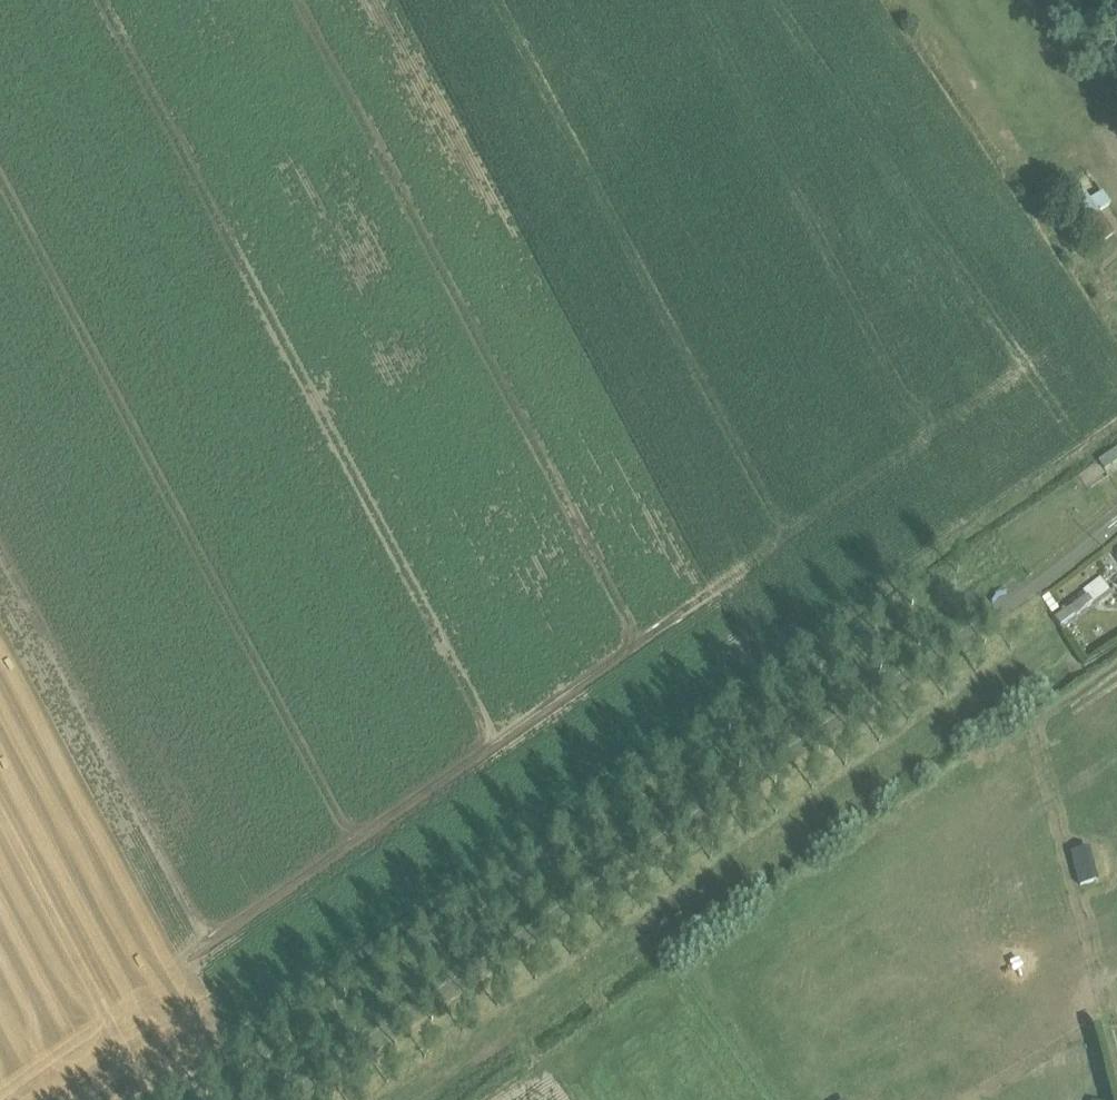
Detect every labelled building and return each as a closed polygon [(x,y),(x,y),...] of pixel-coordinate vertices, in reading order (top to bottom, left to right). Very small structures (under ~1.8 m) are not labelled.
[(1087,174),(1063,190),(1086,222),(1080,227),(1095,248),(1113,235),(1099,214),(1109,206),(1087,174)] [(1087,456),(1096,468),(1116,453),(1116,438),(1116,436),(1087,456)] [(1116,598),(1116,578),(1116,577),(1106,585),(1115,599),(1116,598)] [(1049,595),(1042,601),(1064,631),(1112,595),(1100,579),(1082,591),(1086,596),(1063,614),(1049,595)] [(1069,886),(1087,881),(1078,845),(1059,850),(1069,886)]
